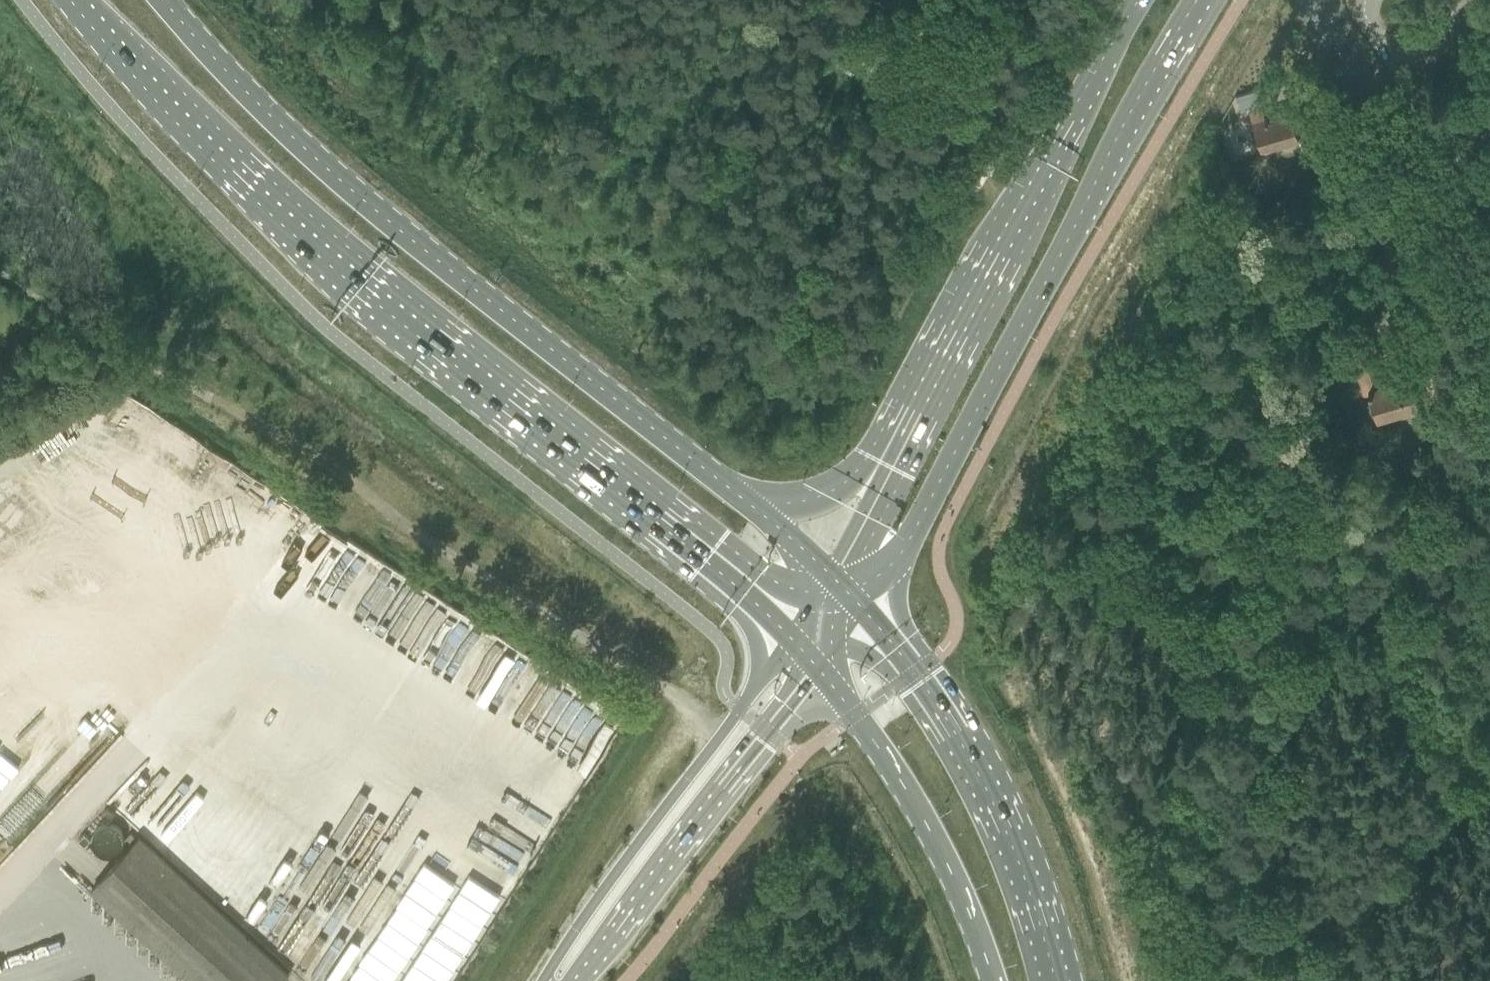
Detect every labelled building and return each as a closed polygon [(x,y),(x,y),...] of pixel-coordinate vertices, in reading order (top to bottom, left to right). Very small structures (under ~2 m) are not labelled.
[(1261,105),(1249,109),(1261,148),(1298,137),(1290,108),(1264,116),(1261,105)] [(1377,363),(1380,362),(1372,338),(1348,345),(1363,394),(1369,392),(1377,418),(1418,406),(1409,376),(1383,384),(1377,363)] [(393,685),(392,562),(348,538),(300,625),(300,626),(311,632),(311,645),(303,660),(303,678),(347,702),(354,702),(354,707),(361,711),(379,711),(393,685)] [(137,827),(179,867),(236,807),(194,767),(137,827)] [(256,831),(260,822),(239,812),(235,821),(256,831)] [(290,976),(139,837),(91,889),(191,980),(285,980),(290,976)] [(393,906),(393,929),(407,929),(406,906),(393,906)]
